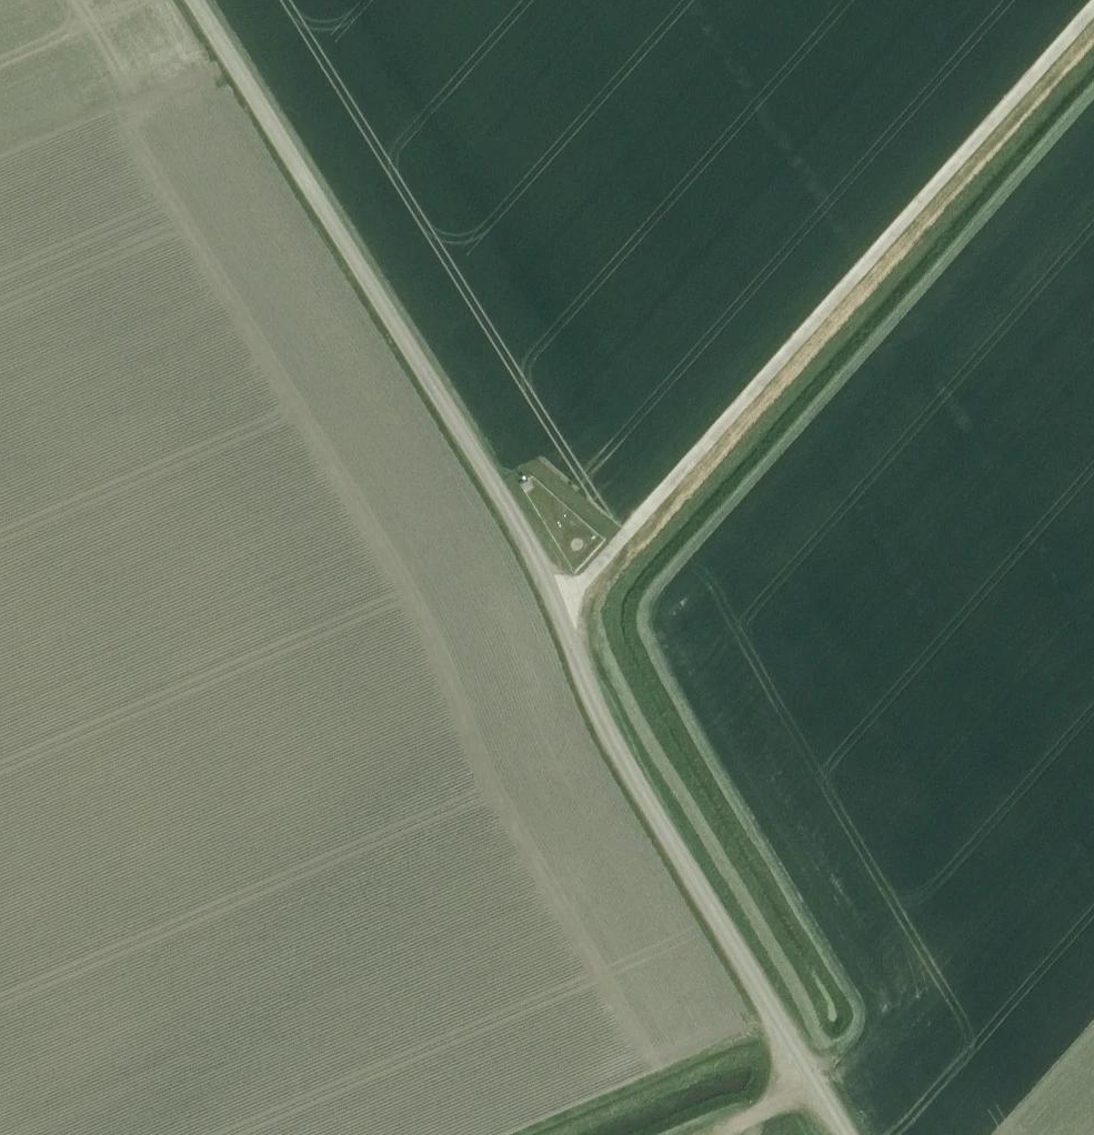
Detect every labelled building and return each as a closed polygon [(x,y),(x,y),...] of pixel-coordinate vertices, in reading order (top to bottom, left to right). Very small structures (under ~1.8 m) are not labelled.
[(529,481),(522,485),(526,492),(533,488),(529,481)]
